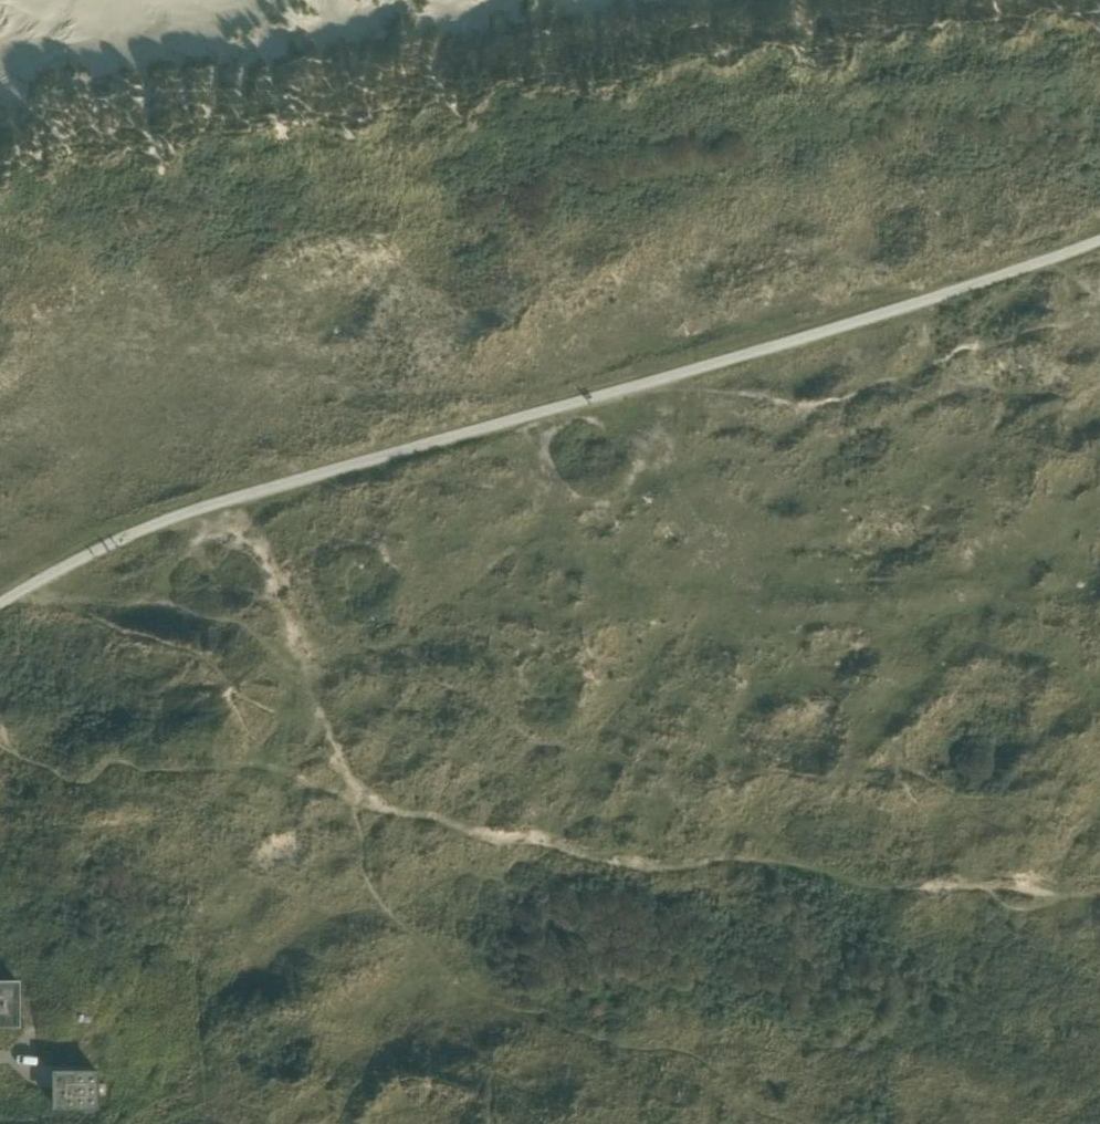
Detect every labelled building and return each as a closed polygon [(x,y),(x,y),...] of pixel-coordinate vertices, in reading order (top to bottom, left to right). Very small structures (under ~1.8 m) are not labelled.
[(18,1023),(18,1005),(18,981),(0,981),(0,1023),(18,1023)] [(55,1106),(98,1106),(98,1071),(57,1071),(55,1071),(55,1096),(55,1106)]
